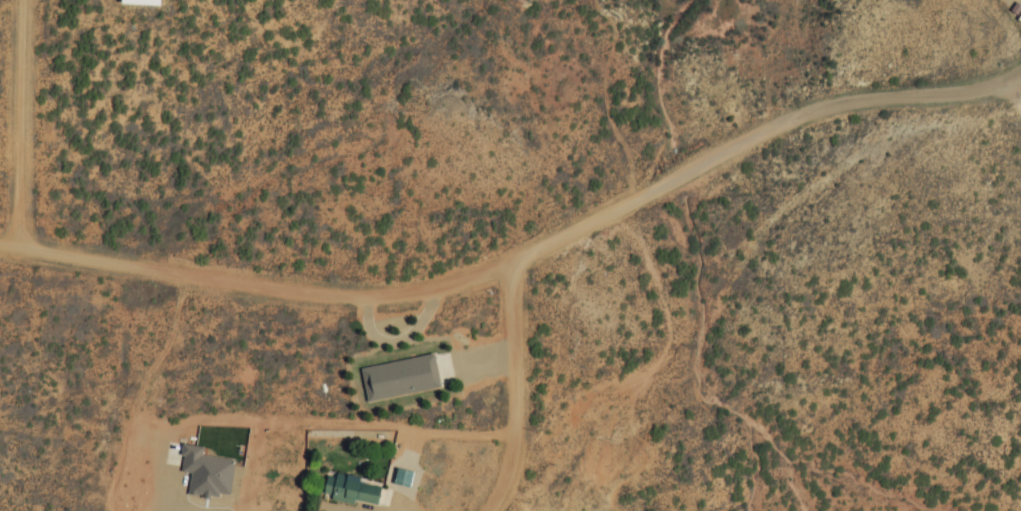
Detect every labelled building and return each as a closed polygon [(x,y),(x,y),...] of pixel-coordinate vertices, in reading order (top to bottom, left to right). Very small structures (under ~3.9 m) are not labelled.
[(1017,7),(1007,21),(1016,27),(1020,21),(1020,9),(1017,7)] [(375,506),(378,484),(322,476),(319,498),(375,506)]
